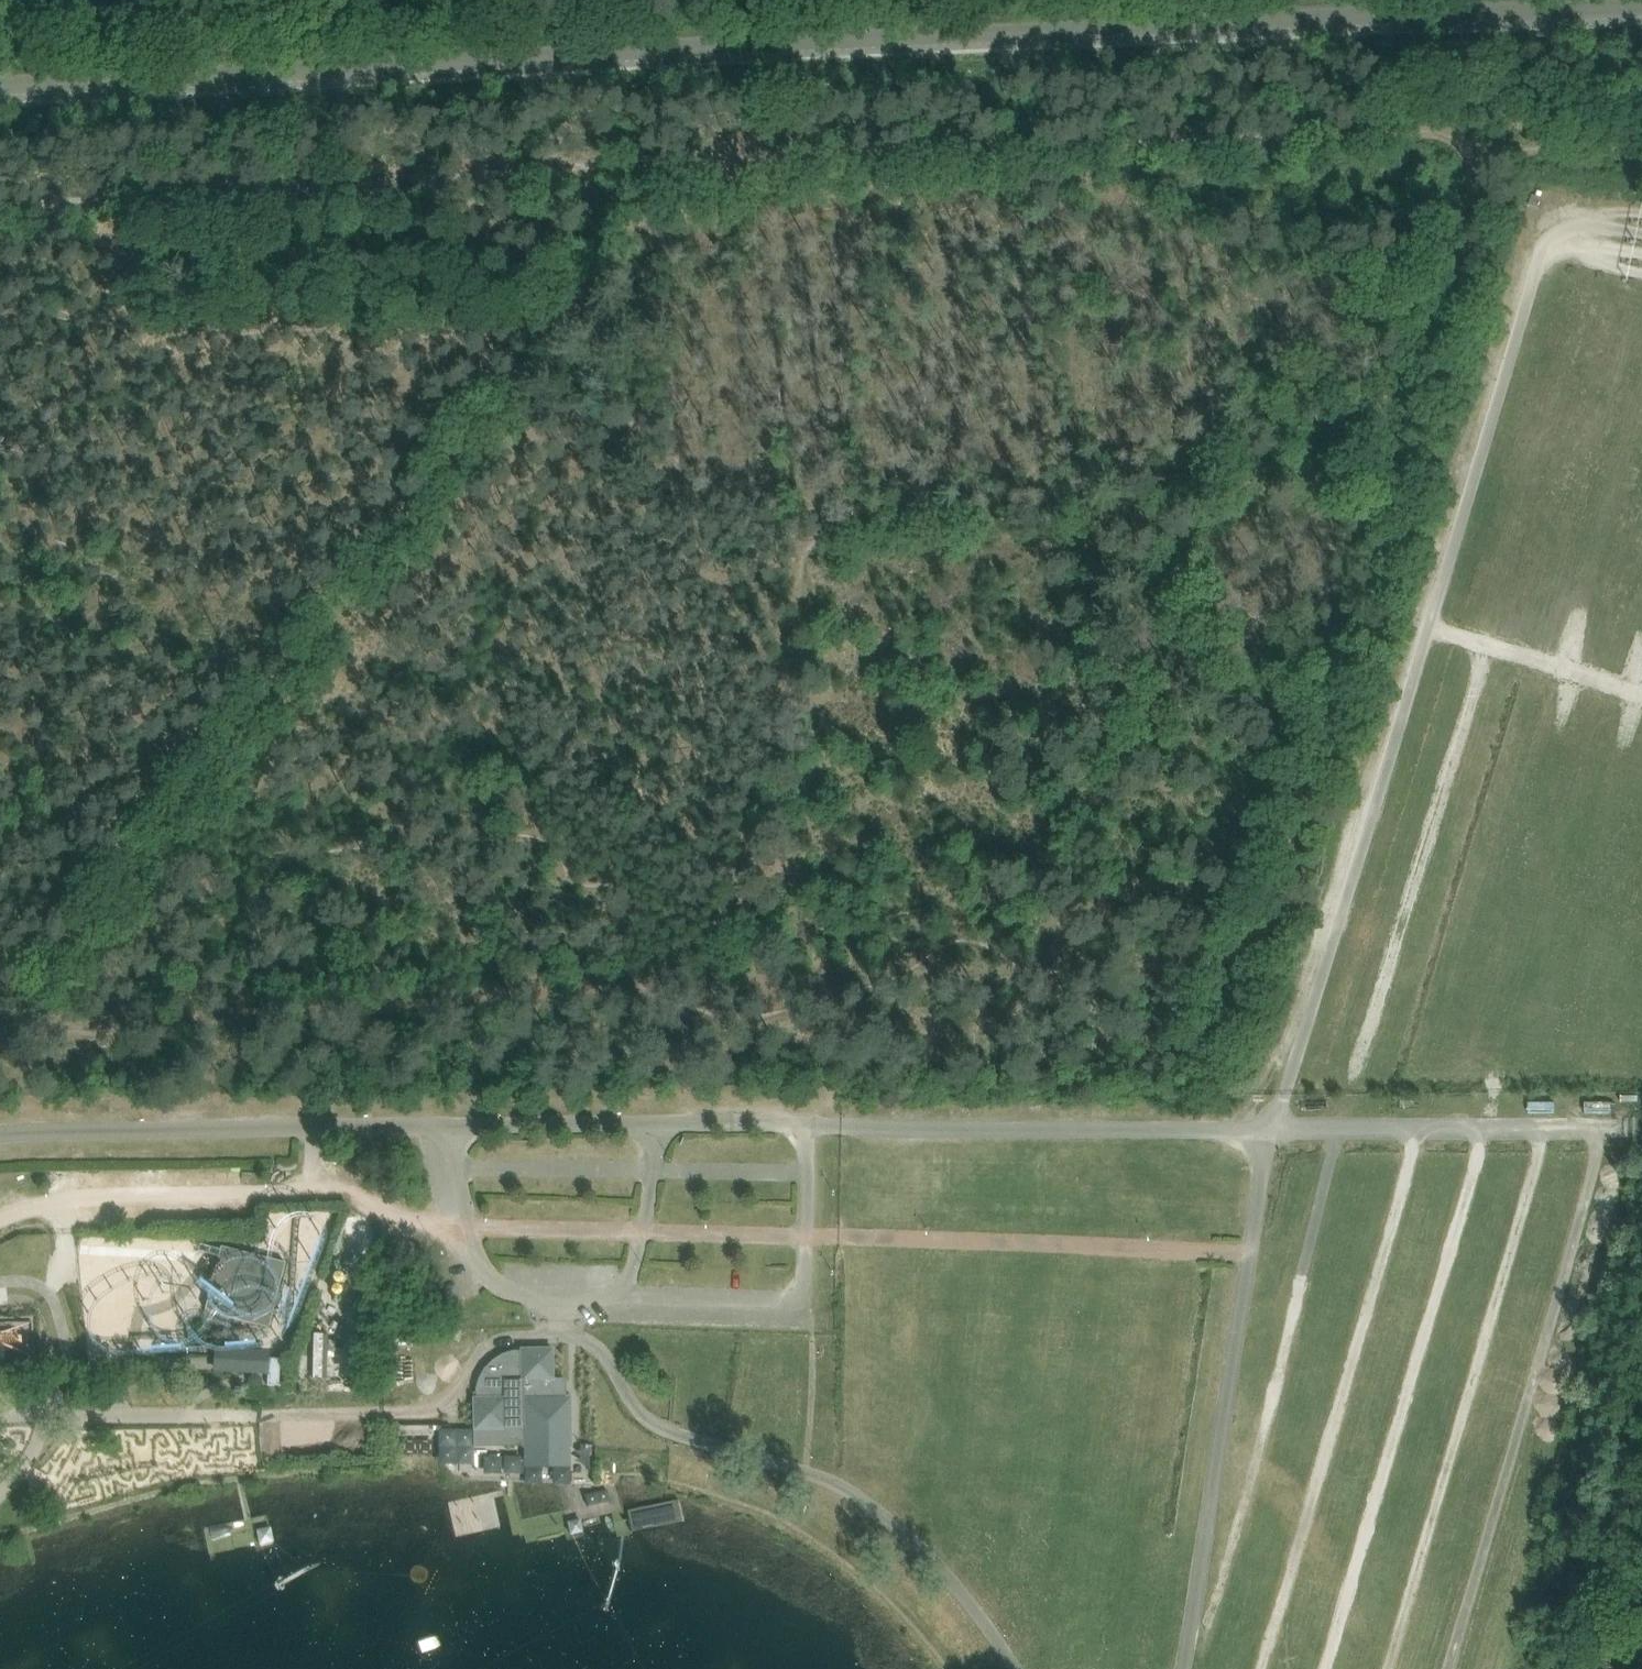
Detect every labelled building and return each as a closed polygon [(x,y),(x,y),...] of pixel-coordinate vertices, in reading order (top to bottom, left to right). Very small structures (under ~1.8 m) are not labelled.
[(223,1250),(218,1271),(215,1282),(207,1315),(271,1331),(286,1265),(223,1250)] [(30,1317),(0,1316),(0,1355),(30,1356),(30,1343),(51,1343),(51,1333),(29,1332),(30,1317)] [(450,1341),(461,1341),(461,1329),(449,1329),(450,1341)] [(478,1398),(474,1398),(474,1424),(474,1429),(475,1445),(523,1444),(523,1446),(571,1445),(571,1419),(571,1397),(565,1397),(565,1379),(553,1380),(553,1349),(522,1349),(522,1351),(522,1354),(514,1354),(513,1352),(509,1353),(506,1354),(502,1355),(499,1357),(496,1359),(493,1361),(490,1363),(487,1366),(485,1369),(483,1372),(481,1375),(479,1379),(478,1382),(477,1386),(476,1390),(477,1390),(478,1398)] [(566,1445),(523,1446),(523,1452),(522,1475),(565,1474),(566,1445)]
